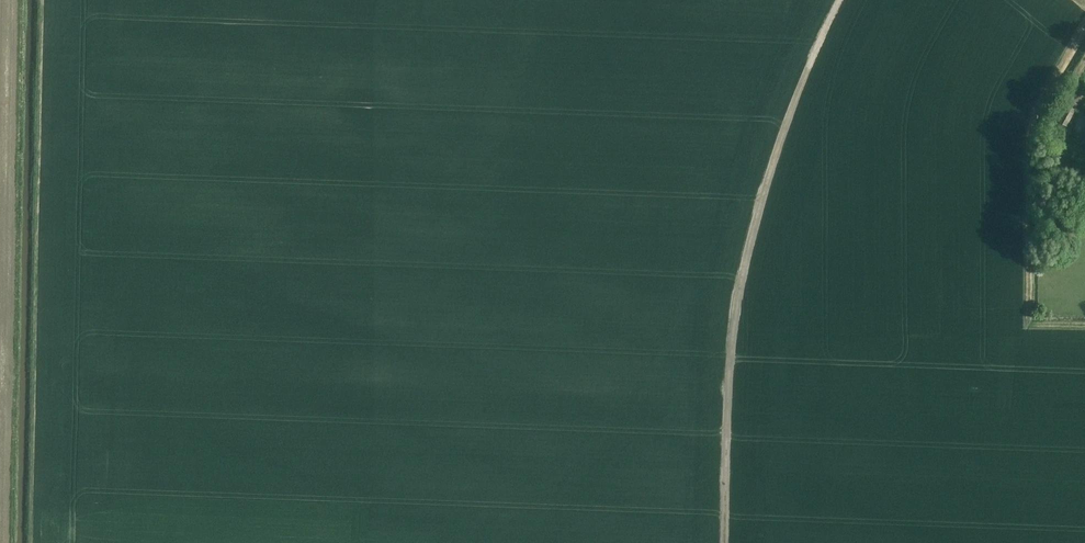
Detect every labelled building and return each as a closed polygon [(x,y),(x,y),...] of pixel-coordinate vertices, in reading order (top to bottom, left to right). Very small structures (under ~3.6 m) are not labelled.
[(1066,105),(1058,101),(1050,117),(1057,121),(1066,105)] [(1076,109),(1067,105),(1059,121),(1067,126),(1076,109)]
